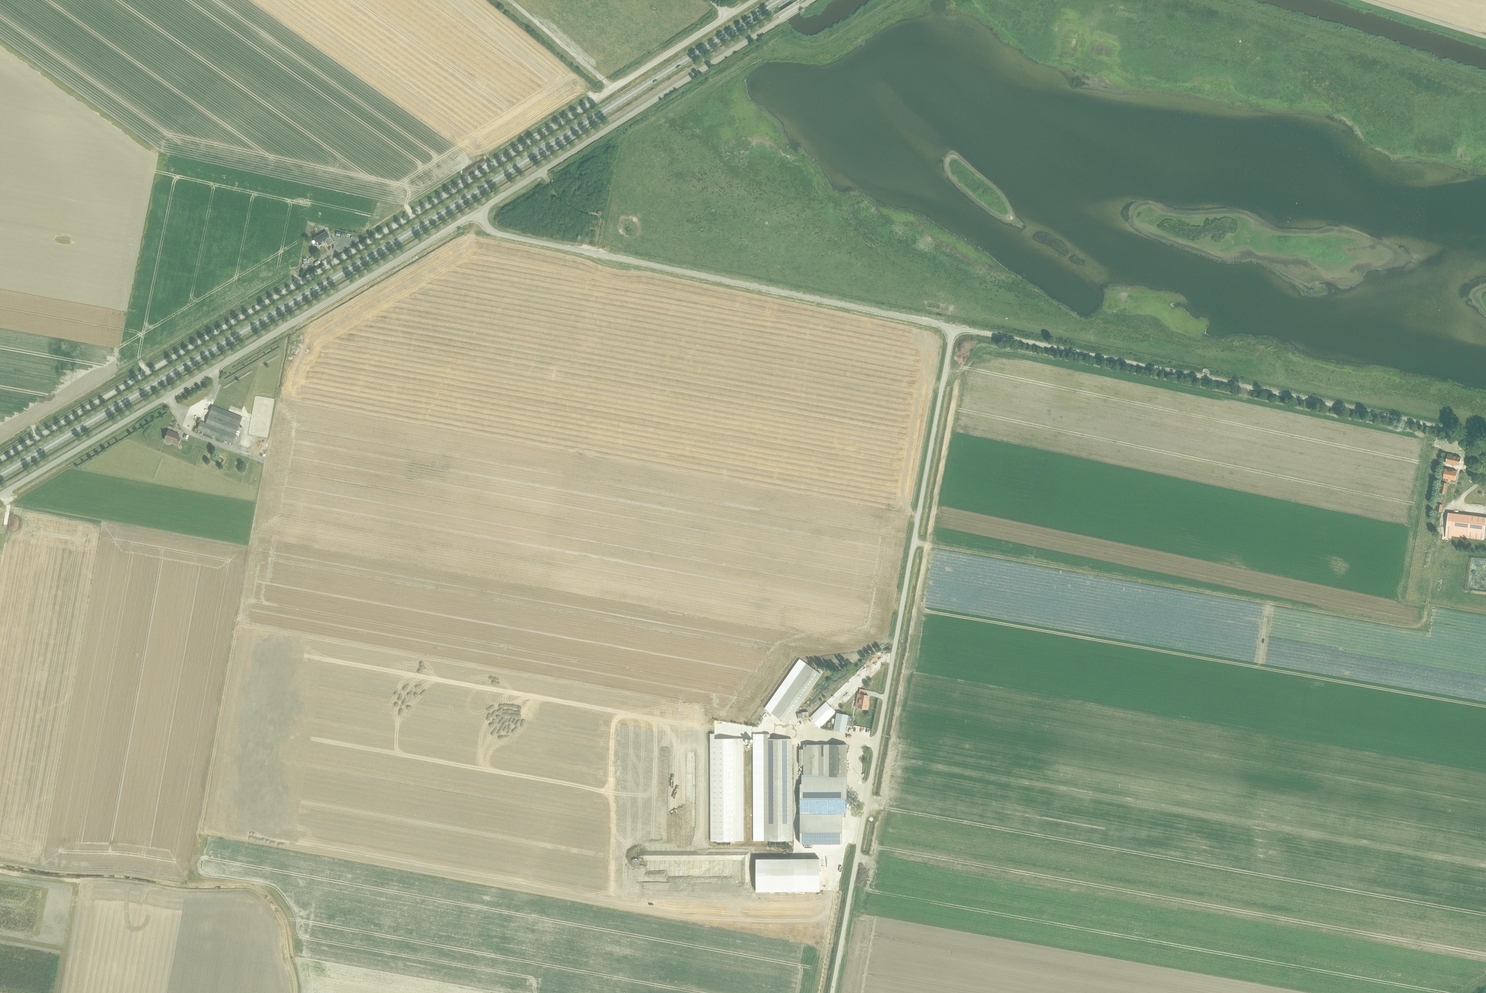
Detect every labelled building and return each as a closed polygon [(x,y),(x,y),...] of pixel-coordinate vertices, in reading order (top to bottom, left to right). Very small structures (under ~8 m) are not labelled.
[(328,245),(332,242),(326,232),(314,238),(318,246),(326,242),(328,245)] [(232,443),(242,417),(212,405),(206,423),(200,421),(197,430),(232,443)] [(179,434),(168,430),(164,440),(178,445),(180,438),(178,437),(179,434)] [(1448,451),(1446,462),(1449,462),(1449,464),(1454,465),(1455,464),(1458,464),(1460,456),(1454,455),(1454,452),(1448,451)] [(1457,471),(1445,469),(1443,478),(1448,479),(1448,481),(1450,481),(1451,480),(1455,480),(1457,471)] [(1483,540),(1484,533),(1485,533),(1485,517),(1448,513),(1445,535),(1483,540)] [(799,658),(764,708),(771,713),(806,663),(799,658)] [(787,724),(822,674),(806,663),(771,713),(787,724)] [(857,697),(856,703),(859,703),(858,708),(867,709),(868,704),(867,704),(868,700),(868,695),(865,695),(859,694),(858,694),(857,697)] [(820,728),(836,712),(826,702),(810,718),(820,728)] [(836,712),(833,730),(845,732),(848,714),(836,712)] [(856,718),(855,729),(867,730),(868,719),(856,718)] [(714,733),(710,733),(711,841),(744,841),(743,746),(743,738),(714,738),(714,733)] [(757,734),(753,734),(753,840),(758,840),(764,840),(764,739),(764,734),(757,734)] [(792,841),(792,739),(770,739),(770,734),(764,734),(764,739),(764,840),(764,841),(792,841)] [(829,744),(803,744),(804,774),(829,774),(829,744)] [(829,744),(829,774),(847,774),(847,744),(829,744)] [(802,782),(800,782),(800,813),(802,813),(842,813),(847,813),(847,774),(829,774),(804,774),(804,775),(802,775),(802,782)] [(802,813),(800,813),(800,843),(842,843),(842,813),(802,813)] [(757,891),(820,890),(820,856),(756,856),(757,891)]
